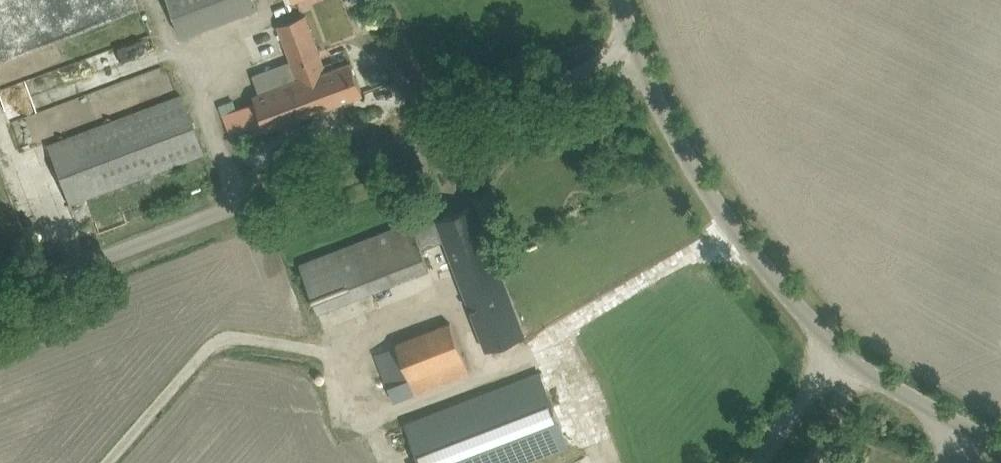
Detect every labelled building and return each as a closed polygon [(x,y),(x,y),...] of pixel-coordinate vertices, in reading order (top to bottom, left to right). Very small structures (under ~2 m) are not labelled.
[(183,37),(259,9),(256,0),(169,0),(183,37)] [(254,97),(256,101),(222,114),(226,122),(233,141),(363,92),(356,73),(351,61),(326,71),(304,14),(277,24),(297,78),(254,97)] [(34,105),(160,64),(151,35),(25,75),(34,105)] [(62,184),(69,202),(203,152),(180,94),(46,144),(62,184)] [(318,310),(429,267),(422,248),(445,240),(486,349),(506,341),(525,334),(476,204),(414,228),(411,220),(300,263),(318,310)] [(375,351),(394,401),(470,372),(451,322),(375,351)] [(421,462),(527,462),(568,447),(540,372),(406,423),(421,462)]
